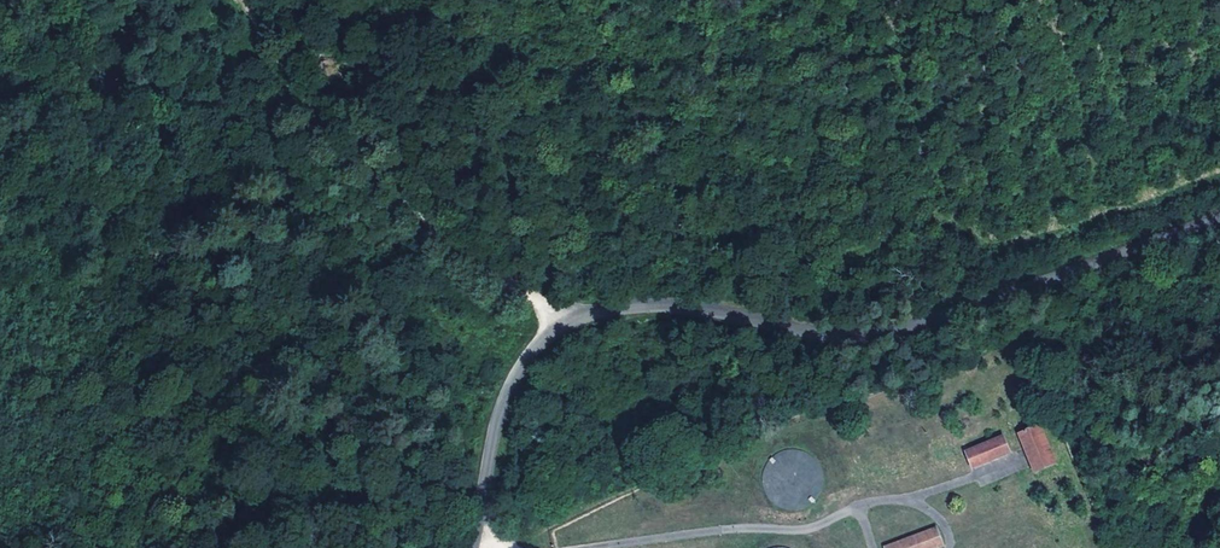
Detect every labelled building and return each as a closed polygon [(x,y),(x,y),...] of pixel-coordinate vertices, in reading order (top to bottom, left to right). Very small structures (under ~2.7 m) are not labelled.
[(1022,431),(1039,472),(1059,464),(1042,423),(1022,431)] [(961,455),(966,467),(975,463),(976,466),(1012,451),(1006,435),(968,450),(969,452),(961,455)] [(887,547),(929,547),(943,542),(938,528),(886,547),(887,547)]
